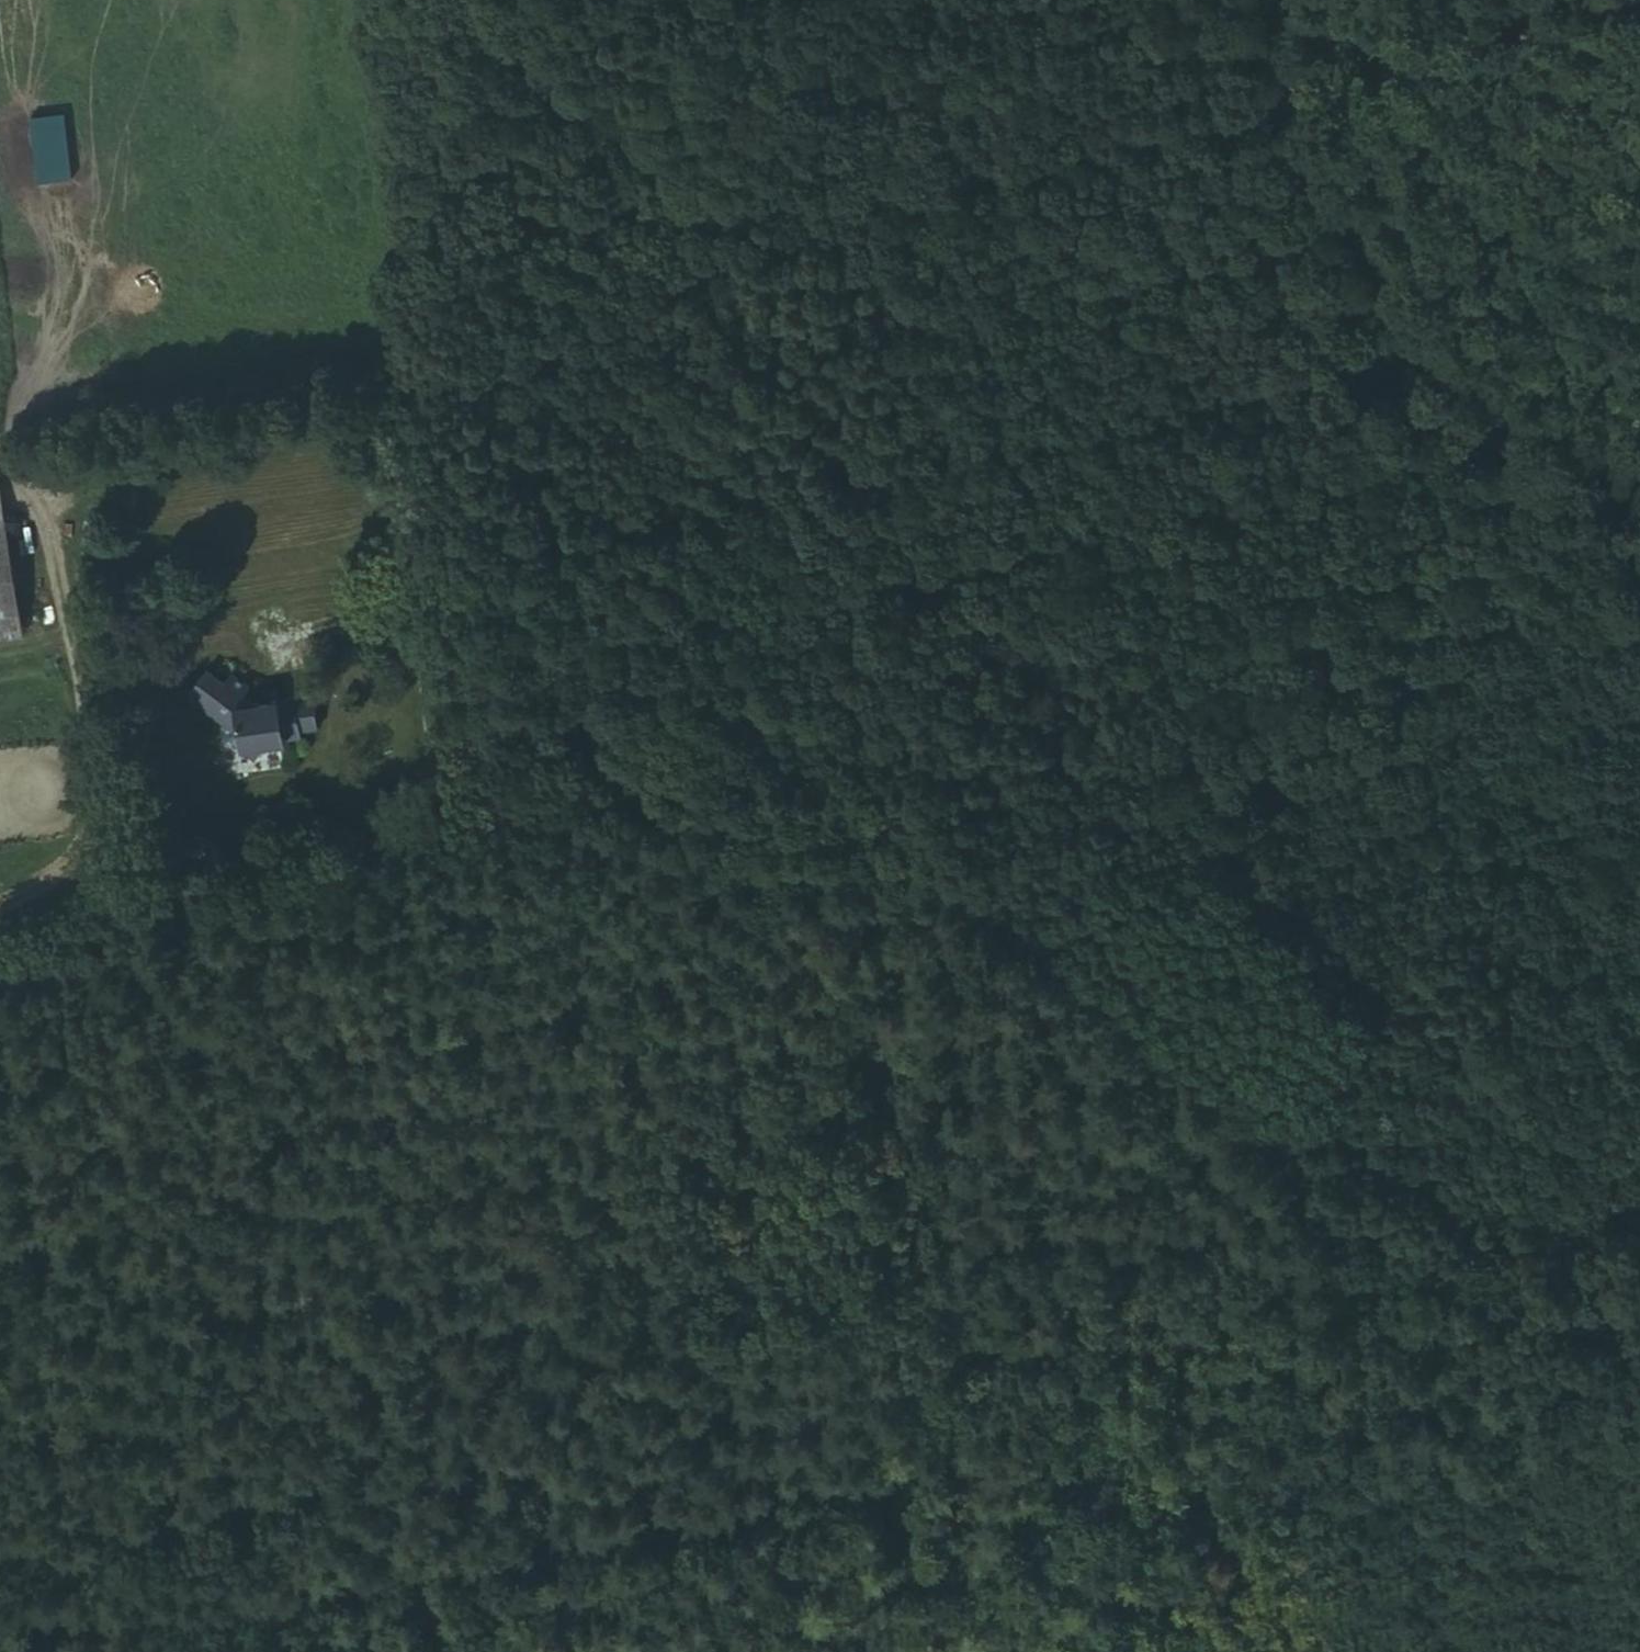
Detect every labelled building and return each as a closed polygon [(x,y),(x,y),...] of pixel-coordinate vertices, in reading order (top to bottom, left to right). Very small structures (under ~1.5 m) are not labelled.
[(21,518),(14,474),(0,476),(0,521),(21,518)] [(40,631),(21,518),(0,521),(0,637),(40,631)] [(210,696),(246,721),(263,731),(264,750),(278,760),(289,745),(308,743),(307,740),(320,737),(317,728),(331,726),(325,689),(272,699),(258,690),(266,679),(253,671),(247,681),(228,669),(210,696)] [(263,731),(246,721),(238,733),(264,750),(263,731)]
